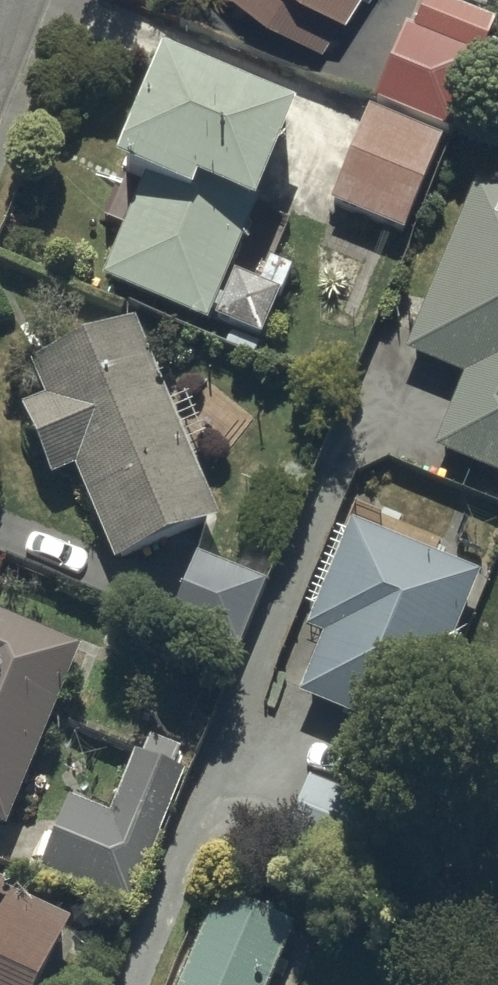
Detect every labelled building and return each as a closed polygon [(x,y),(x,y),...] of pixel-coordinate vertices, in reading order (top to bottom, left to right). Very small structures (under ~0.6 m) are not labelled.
[(319,41),(345,0),(254,0),(319,41)] [(374,103),(451,135),(497,25),(437,0),(427,0),(415,30),(406,27),(374,103)] [(101,283),(208,326),(295,113),(160,58),(115,168),(143,180),(101,283)] [(369,110),(330,204),(403,234),(442,140),(369,110)] [(497,478),(497,192),(476,183),(405,354),(464,379),(434,451),(497,478)] [(75,472),(114,566),(219,522),(135,323),(29,367),(44,401),(21,410),(52,482),(75,472)] [(323,641),(299,698),(410,745),(480,579),(352,525),(306,633),(323,641)] [(168,624),(238,653),(266,585),(197,556),(168,624)] [(8,832),(82,650),(0,617),(0,829),(8,832)] [(71,801),(40,878),(131,915),(176,805),(123,783),(109,817),(71,801)] [(369,805),(309,783),(287,840),(348,863),(369,805)] [(71,926),(0,893),(0,984),(44,984),(71,926)] [(296,928),(219,896),(182,984),(271,984),(296,928)]
